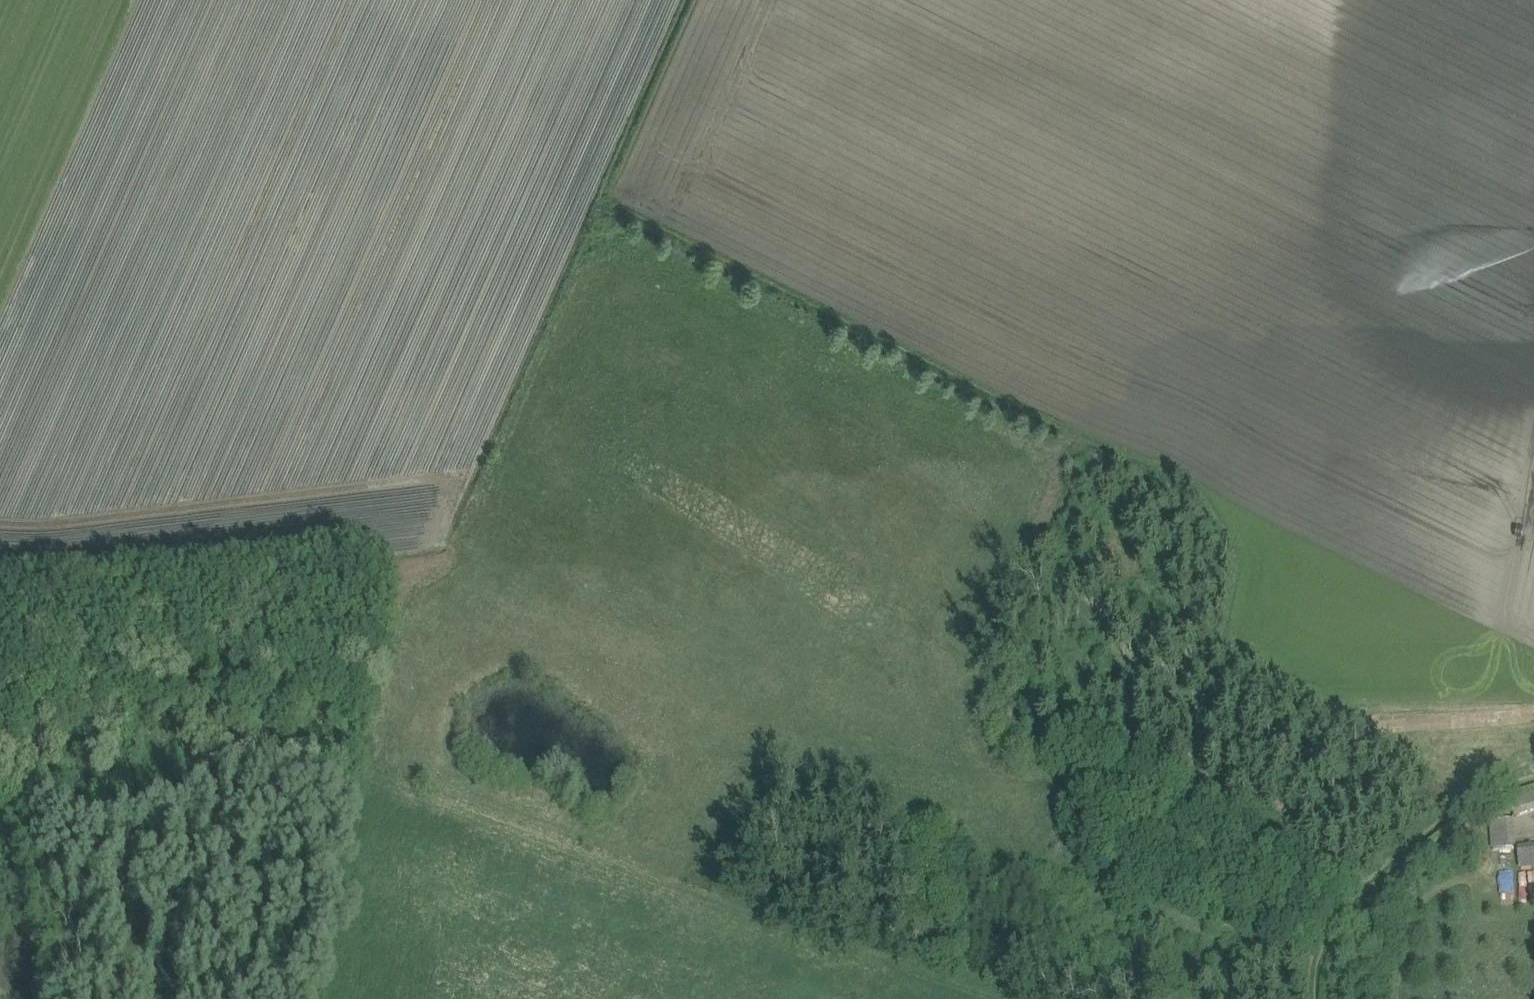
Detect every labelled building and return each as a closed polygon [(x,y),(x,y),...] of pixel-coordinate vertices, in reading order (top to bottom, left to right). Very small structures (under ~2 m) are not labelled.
[(1489,821),(1492,848),(1517,846),(1514,819),(1489,821)] [(1518,845),(1520,868),(1533,867),(1533,844),(1518,845)]
